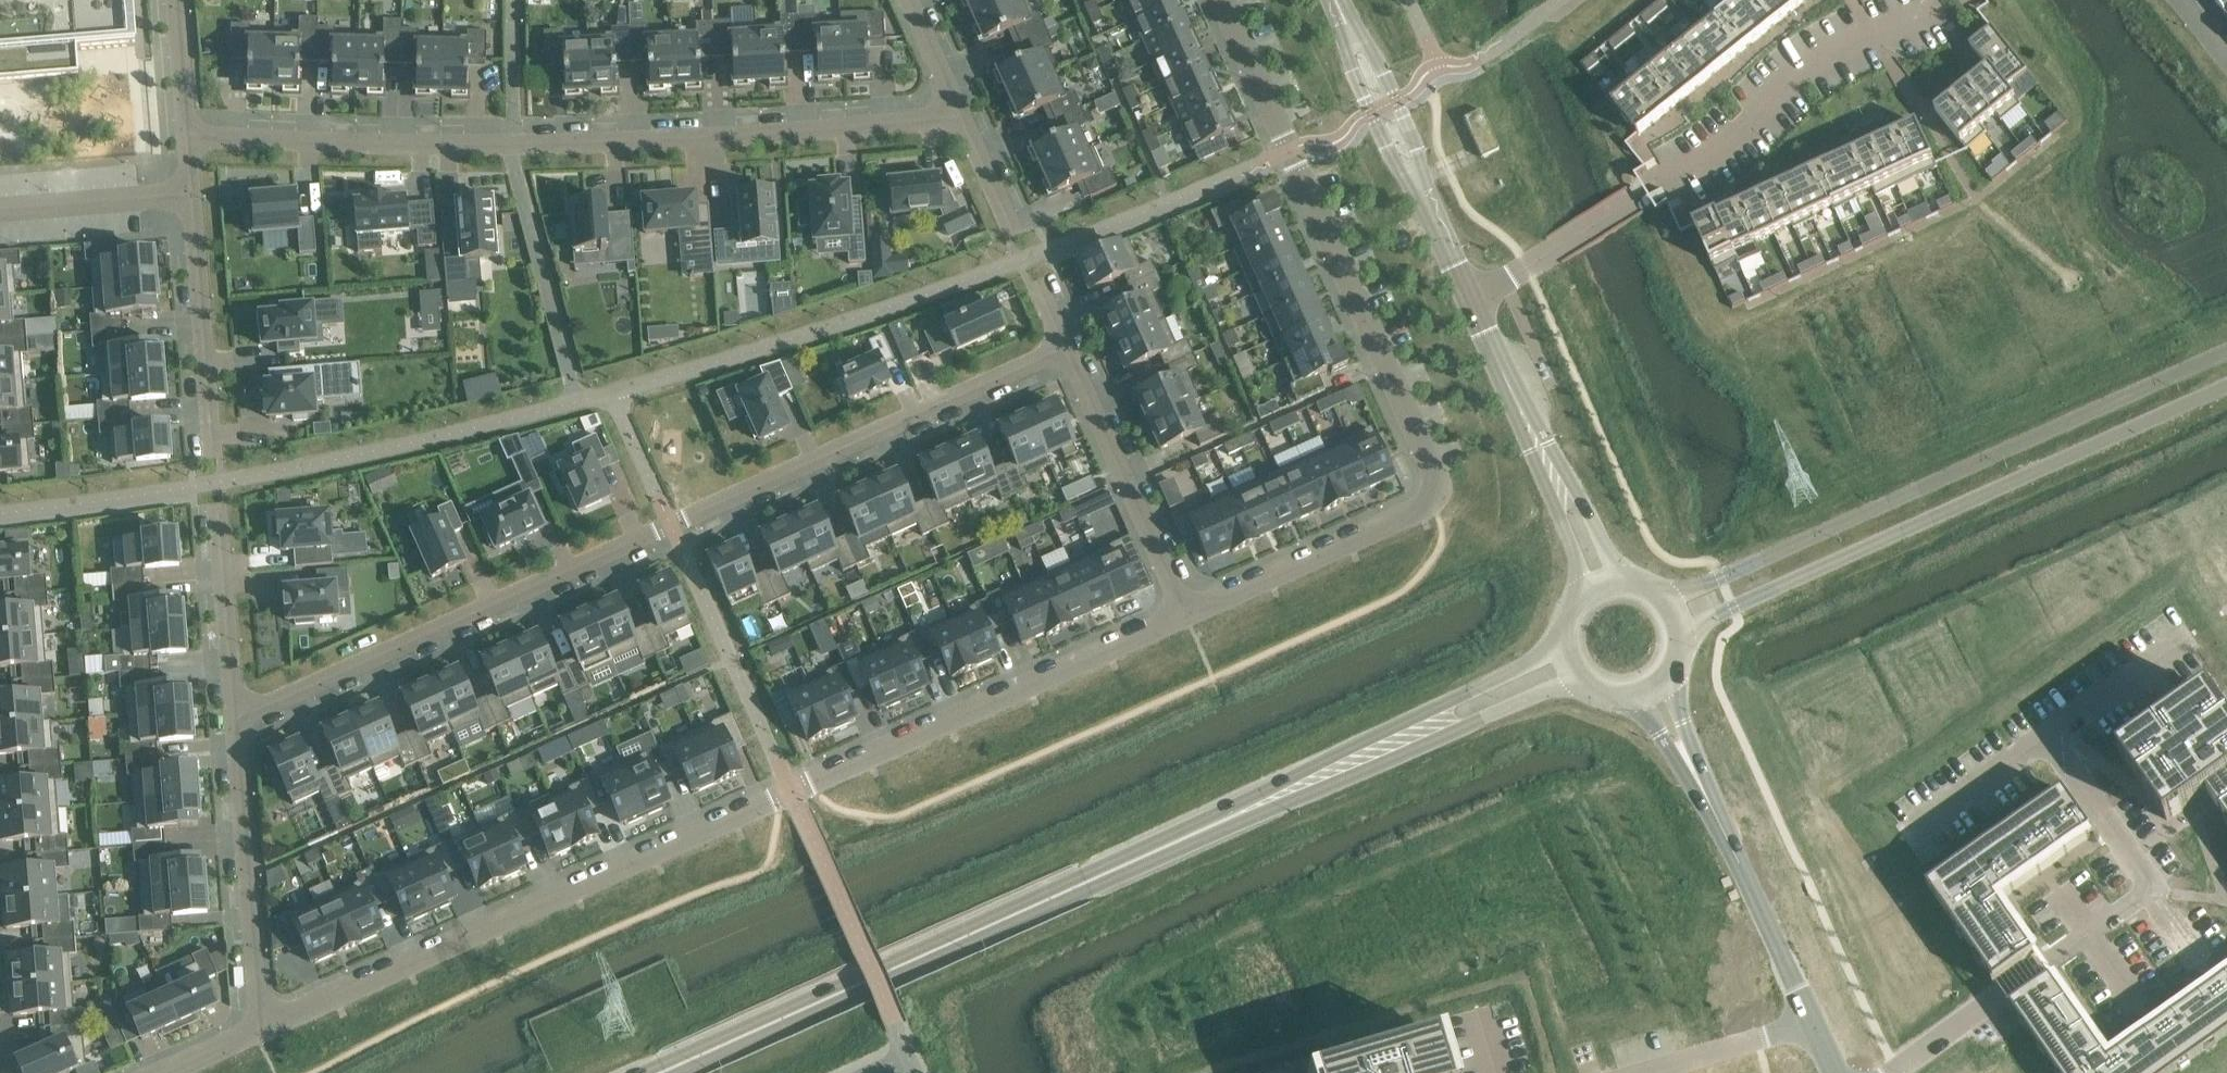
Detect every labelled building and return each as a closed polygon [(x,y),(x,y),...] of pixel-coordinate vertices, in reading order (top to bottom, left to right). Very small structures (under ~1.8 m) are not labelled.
[(79,77),(76,51),(135,46),(131,0),(0,0),(0,84),(79,77)] [(964,10),(970,8),(974,17),(1012,0),(959,0),(964,10)] [(1027,0),(1012,0),(974,17),(978,26),(972,29),(978,43),(1014,28),(1020,42),(1047,31),(1057,26),(1053,17),(1043,21),(1040,14),(1034,17),(1027,0)] [(1089,15),(1099,10),(1094,0),(1084,5),(1089,15)] [(1135,19),(1178,0),(1126,0),(1135,19)] [(1135,19),(1145,41),(1185,23),(1181,12),(1183,11),(1178,0),(1135,19)] [(1712,12),(1743,51),(1761,36),(1732,0),(1727,0),(1712,12)] [(1761,36),(1778,23),(1759,0),(1732,0),(1761,36)] [(1778,23),(1794,10),(1786,0),(1759,0),(1778,23)] [(1794,10),(1806,0),(1786,0),(1794,10)] [(2217,3),(2225,13),(2226,11),(2226,0),(2221,0),(2217,3)] [(1661,1),(1652,9),(1657,16),(1667,9),(1661,1)] [(647,3),(632,4),(632,17),(648,16),(647,3)] [(1652,9),(1642,17),(1648,24),(1657,16),(1652,9)] [(1099,10),(1089,15),(1093,25),(1103,20),(1099,10)] [(1712,12),(1693,27),(1725,66),(1743,51),(1712,12)] [(885,42),(883,13),(864,14),(865,28),(841,30),(841,21),(840,21),(843,76),(853,76),(854,82),(869,81),(867,43),(885,42)] [(816,46),(818,84),(833,83),(833,77),(843,76),(840,21),(816,22),(815,16),(798,18),(799,46),(816,46)] [(283,94),(298,94),(300,56),(316,56),(317,18),(299,18),(299,32),(274,32),(273,87),(283,87),(283,94)] [(347,89),(357,89),(359,34),(334,34),(335,28),(318,27),(318,19),(317,18),(316,56),(332,57),(331,95),(347,96),(347,89)] [(783,47),(799,46),(798,18),(780,19),(780,24),(756,26),(759,81),(769,80),(769,87),(785,86),(783,47)] [(400,59),(401,21),(384,20),(383,35),(359,34),(357,89),(367,90),(367,96),(383,97),(384,58),(400,59)] [(431,92),(441,92),(443,45),(443,37),(419,36),(419,30),(402,30),(403,21),(401,21),(400,59),(416,59),(415,98),(431,98),(431,92)] [(749,82),(759,81),(756,26),(732,27),(731,21),(713,22),(715,51),(731,50),(734,89),(749,88),(749,82)] [(696,29),(672,31),(675,86),(685,85),(685,92),(701,91),(699,52),(715,51),(713,22),(696,23),(696,29)] [(1145,41),(1154,62),(1197,43),(1193,32),(1190,33),(1185,23),(1145,41)] [(263,87),(273,87),(274,32),(250,31),(250,25),(231,25),(230,54),(248,54),(247,93),(262,93),(263,87)] [(675,86),(672,31),(647,32),(647,26),(629,27),(631,56),(647,55),(649,94),(665,93),(665,86),(675,86)] [(612,34),(587,35),(591,91),(601,90),(601,96),(617,96),(614,57),(631,56),(629,27),(611,28),(612,34)] [(1629,27),(1619,35),(1625,43),(1635,35),(1629,27)] [(1693,27),(1676,41),(1679,44),(1680,43),(1708,79),(1725,66),(1693,27)] [(1984,35),(1970,46),(1983,61),(1988,68),(1990,67),(2016,99),(2037,83),(1992,28),(1984,35)] [(486,68),(487,32),(467,31),(467,46),(443,45),(441,92),(451,92),(451,101),(470,102),(470,83),(467,83),(467,75),(468,75),(468,72),(468,67),(486,68)] [(580,91),(591,91),(587,35),(586,35),(587,44),(564,45),(563,31),(544,32),(545,61),(563,60),(565,98),(581,98),(580,91)] [(992,73),(998,87),(1004,85),(1008,94),(1051,75),(1059,71),(1049,49),(1054,47),(1047,31),(1020,42),(1027,57),(992,73)] [(1619,35),(1609,43),(1615,50),(1625,43),(1619,35)] [(1154,62),(1164,84),(1205,66),(1200,55),(1202,54),(1197,43),(1154,62)] [(1664,56),(1692,92),(1708,79),(1680,43),(1679,44),(1664,56)] [(1098,55),(1101,61),(1111,56),(1106,46),(1096,51),(1098,55)] [(1662,52),(1645,66),(1676,105),(1692,92),(1664,56),(1662,52)] [(1086,60),(1090,70),(1102,65),(1098,55),(1086,60)] [(1115,66),(1111,56),(1101,61),(1102,65),(1105,71),(1115,66)] [(1593,56),(1583,64),(1589,71),(1599,63),(1593,56)] [(1164,84),(1174,105),(1217,86),(1212,75),(1209,76),(1205,66),(1164,84)] [(1627,80),(1626,81),(1658,120),(1676,105),(1645,66),(1627,80)] [(1988,68),(1971,82),(1999,117),(1998,117),(2001,122),(2021,106),(2016,99),(1990,67),(1988,68)] [(1048,104),(1055,119),(1081,107),(1074,91),(1061,97),(1051,75),(1008,94),(1013,103),(1007,106),(1013,120),(1048,104)] [(1624,77),(1604,93),(1613,103),(1638,134),(1638,135),(1658,120),(1626,81),(1627,80),(1624,77)] [(1971,82),(1955,95),(1983,130),(1983,129),(1998,117),(1999,117),(1971,82)] [(1127,100),(1137,96),(1133,86),(1123,90),(1127,100)] [(1174,105),(1183,127),(1224,108),(1219,98),(1222,97),(1217,86),(1174,105)] [(1115,93),(1094,102),(1099,114),(1120,106),(1115,93)] [(1955,95),(1936,111),(1951,129),(1961,143),(1967,150),(1968,149),(1987,134),(1983,129),(1983,130),(1955,95)] [(1137,96),(1127,100),(1132,110),(1142,106),(1137,96)] [(1039,162),(1043,171),(1093,148),(1093,147),(1085,151),(1075,130),(1089,124),(1081,107),(1055,119),(1062,134),(1026,150),(1033,164),(1039,162)] [(1224,108),(1183,127),(1193,149),(1199,162),(1228,149),(1222,137),(1237,131),(1231,118),(1228,119),(1224,108)] [(1481,158),(1499,150),(1481,110),(1464,118),(1481,158)] [(2059,114),(2046,124),(2052,132),(2066,121),(2059,114)] [(1917,123),(1894,133),(1915,178),(1938,168),(1917,123)] [(1146,143),(1156,139),(1152,129),(1142,133),(1146,143)] [(1894,133),(1875,142),(1896,187),(1915,178),(1894,133)] [(1163,137),(1157,140),(1161,149),(1163,148),(1167,146),(1163,137)] [(2032,137),(2022,145),(2028,152),(2038,144),(2032,137)] [(1156,139),(1146,143),(1151,153),(1161,149),(1156,139)] [(1875,142),(1857,150),(1874,188),(1873,188),(1877,196),(1896,187),(1875,142)] [(2022,145),(2012,153),(2018,160),(2028,152),(2022,145)] [(1103,171),(1093,148),(1043,171),(1047,180),(1041,183),(1048,197),(1083,181),(1090,198),(1117,186),(1109,168),(1103,171)] [(1857,150),(1838,159),(1855,197),(1856,196),(1873,188),(1874,188),(1857,150)] [(1995,165),(1987,172),(1993,180),(2011,166),(2002,155),(1993,162),(1995,165)] [(1838,159),(1816,169),(1834,206),(1833,207),(1835,211),(1858,200),(1856,196),(1855,197),(1838,159)] [(1816,169),(1795,179),(1812,216),(1813,216),(1833,207),(1834,206),(1816,169)] [(905,180),(889,181),(892,216),(941,211),(942,212),(945,219),(960,212),(950,191),(948,192),(949,193),(940,194),(939,176),(917,179),(917,178),(905,179),(905,180)] [(1795,179),(1776,188),(1793,225),(1792,226),(1794,229),(1815,220),(1813,216),(1812,216),(1795,179)] [(800,226),(814,225),(815,239),(847,237),(848,252),(849,263),(865,262),(860,198),(848,199),(846,186),(837,187),(837,183),(820,184),(821,188),(812,188),(813,203),(799,204),(800,226)] [(1776,188),(1757,196),(1774,234),(1792,226),(1793,225),(1776,188)] [(741,231),(715,233),(718,262),(734,261),(759,259),(757,245),(777,243),(772,191),(738,194),(738,198),(733,199),(735,215),(739,214),(741,231)] [(289,193),(251,196),(252,217),(248,217),(249,234),(254,233),(254,234),(298,230),(300,254),(316,253),(313,219),(299,220),(297,200),(296,192),(289,193)] [(645,233),(678,231),(693,230),(695,258),(707,257),(708,274),(714,274),(708,204),(695,205),(695,194),(675,196),(675,195),(662,197),(643,199),(645,233)] [(348,206),(349,225),(356,224),(358,252),(382,250),(381,234),(417,231),(418,247),(426,247),(426,243),(435,243),(435,246),(436,246),(433,202),(406,204),(406,197),(394,198),(394,195),(392,196),(383,196),(368,197),(368,200),(354,202),(354,206),(348,206)] [(1757,196),(1738,205),(1755,243),(1759,241),(1774,234),(1757,196)] [(1949,196),(1938,202),(1941,210),(1953,205),(1949,196)] [(465,261),(496,258),(491,198),(456,201),(458,218),(440,219),(447,300),(477,297),(476,281),(467,282),(465,261)] [(607,253),(608,264),(627,263),(628,273),(635,273),(630,205),(625,205),(626,214),(615,214),(615,217),(606,218),(604,199),(569,202),(573,252),(578,252),(598,250),(598,254),(607,253)] [(1242,244),(1280,227),(1275,216),(1279,214),(1272,199),(1256,206),(1258,209),(1246,215),(1239,199),(1211,212),(1218,229),(1232,223),(1242,244)] [(971,203),(964,203),(965,214),(976,213),(971,203)] [(1927,203),(1908,212),(1909,215),(1913,223),(1914,224),(1933,216),(1927,203)] [(1738,205),(1717,215),(1738,260),(1763,249),(1759,241),(1755,243),(1738,205)] [(1717,215),(1694,225),(1716,271),(1721,282),(1743,271),(1738,260),(1717,215)] [(1909,215),(1898,220),(1901,229),(1913,223),(1909,215)] [(1243,272),(1294,249),(1288,235),(1285,237),(1280,227),(1242,244),(1232,248),(1243,272)] [(1883,227),(1871,232),(1875,241),(1887,235),(1883,227)] [(879,231),(869,231),(870,244),(872,244),(880,244),(879,231)] [(1871,232),(1860,238),(1864,246),(1875,241),(1871,232)] [(1079,266),(1076,268),(1083,285),(1087,284),(1090,290),(1123,275),(1129,287),(1157,275),(1151,261),(1139,266),(1128,239),(1118,243),(1077,262),(1079,266)] [(1850,242),(1838,248),(1842,256),(1854,251),(1850,242)] [(91,261),(93,288),(156,283),(154,253),(120,256),(120,258),(118,258),(116,244),(118,244),(118,243),(84,246),(85,262),(91,261)] [(880,244),(872,244),(874,278),(891,277),(891,274),(907,273),(906,256),(890,257),(889,243),(880,244)] [(1253,294),(1301,273),(1296,263),(1300,262),(1294,249),(1243,272),(1253,294)] [(440,250),(425,251),(426,262),(441,261),(440,250)] [(14,268),(21,267),(20,251),(0,252),(0,296),(16,295),(14,268)] [(1821,255),(1810,261),(1814,269),(1825,264),(1821,255)] [(1810,261),(1798,266),(1802,275),(1814,269),(1810,261)] [(1202,278),(1196,265),(1187,270),(1192,282),(1202,278)] [(870,273),(858,274),(859,290),(871,286),(870,273)] [(1253,294),(1265,320),(1312,299),(1310,292),(1313,291),(1308,281),(1305,282),(1301,273),(1253,294)] [(1783,273),(1772,278),(1776,287),(1787,282),(1783,273)] [(1103,321),(1100,323),(1108,340),(1111,339),(1113,342),(1164,319),(1152,293),(1163,288),(1157,275),(1129,287),(1134,300),(1100,315),(1103,321)] [(1772,278),(1760,284),(1764,292),(1776,287),(1772,278)] [(125,329),(123,329),(122,314),(157,312),(156,301),(158,301),(156,283),(93,288),(95,315),(90,316),(91,332),(125,329)] [(771,293),(769,294),(770,300),(772,300),(773,318),(795,311),(793,284),(770,285),(771,293)] [(1218,298),(1213,285),(1202,290),(1208,302),(1218,298)] [(442,292),(420,293),(422,311),(439,309),(443,309),(442,292)] [(983,309),(977,296),(982,295),(981,293),(938,309),(938,310),(943,308),(950,323),(945,326),(949,335),(929,344),(934,355),(932,356),(932,357),(955,347),(957,352),(978,342),(1005,330),(993,304),(983,309)] [(1742,293),(1730,298),(1734,306),(1746,301),(1742,293)] [(13,322),(11,296),(16,295),(0,296),(0,340),(27,337),(25,321),(13,322)] [(1273,339),(1325,316),(1319,303),(1315,305),(1312,299),(1265,320),(1273,339)] [(268,344),(277,344),(278,354),(300,352),(299,342),(315,341),(313,323),(317,323),(339,321),(338,302),(338,300),(310,302),(310,306),(304,307),(304,302),(304,301),(274,303),(275,313),(260,314),(262,333),(261,333),(262,346),(268,345),(268,344)] [(1221,309),(1212,312),(1218,325),(1226,321),(1221,309)] [(739,328),(738,314),(725,314),(725,329),(739,328)] [(1284,363),(1332,342),(1327,331),(1331,330),(1325,316),(1273,339),(1284,363)] [(1114,346),(1111,347),(1119,365),(1122,363),(1125,370),(1159,355),(1164,367),(1193,354),(1187,340),(1176,345),(1164,319),(1113,342),(1114,346)] [(657,328),(647,329),(649,342),(658,342),(657,328)] [(125,330),(125,329),(91,332),(92,349),(103,348),(105,374),(100,374),(100,375),(163,370),(162,353),(160,353),(159,342),(125,345),(123,330),(125,330)] [(1223,335),(1229,348),(1239,344),(1233,330),(1223,335)] [(59,352),(57,335),(27,337),(28,354),(59,352)] [(893,360),(883,336),(869,342),(874,352),(853,361),(855,365),(837,373),(840,379),(836,381),(844,398),(848,396),(849,400),(868,392),(869,394),(880,389),(879,387),(889,382),(881,365),(893,360)] [(23,381),(21,355),(28,354),(27,337),(0,340),(0,383),(23,381)] [(1210,346),(1220,369),(1229,365),(1219,342),(1210,346)] [(1293,384),(1289,386),(1296,403),(1325,390),(1318,375),(1330,370),(1331,373),(1347,366),(1340,351),(1336,352),(1332,342),(1284,363),(1293,384)] [(913,345),(899,352),(905,364),(919,357),(913,345)] [(1139,401),(1136,402),(1144,420),(1147,418),(1148,422),(1190,403),(1199,399),(1188,372),(1199,367),(1193,354),(1164,367),(1170,379),(1136,394),(1139,401)] [(788,428),(775,399),(793,391),(780,362),(760,369),(765,380),(738,392),(749,417),(746,419),(754,439),(758,437),(760,440),(788,428)] [(267,398),(264,398),(265,415),(268,415),(269,418),(293,416),(294,421),(308,420),(307,415),(315,415),(314,401),(314,400),(323,399),(352,397),(351,383),(349,364),(269,370),(270,383),(266,384),(267,398)] [(1239,370),(1243,380),(1256,375),(1251,364),(1239,370)] [(97,403),(98,419),(132,416),(132,415),(130,416),(129,401),(132,401),(132,403),(166,400),(163,370),(100,375),(102,402),(97,403)] [(1,427),(34,424),(32,408),(25,408),(23,381),(0,383),(0,412),(1,426),(1,427)] [(480,382),(463,386),(468,403),(484,399),(480,382)] [(1342,392),(1329,398),(1333,408),(1346,402),(1342,392)] [(1333,408),(1329,398),(1316,404),(1320,414),(1333,408)] [(1077,453),(1055,402),(1054,402),(1048,405),(1046,402),(1029,410),(1030,413),(1027,414),(1050,465),(1051,465),(1046,455),(1061,449),(1065,459),(1077,453)] [(1150,425),(1147,427),(1155,444),(1158,443),(1161,449),(1195,434),(1200,446),(1229,434),(1223,420),(1211,425),(1202,429),(1190,403),(1148,422),(1150,425)] [(1050,465),(1027,414),(1023,416),(1022,413),(1004,421),(1006,424),(999,427),(1015,460),(1002,466),(1015,494),(1029,488),(1024,477),(1050,465)] [(1300,423),(1295,413),(1282,419),(1287,429),(1300,423)] [(597,415),(580,420),(586,432),(601,425),(597,415)] [(167,461),(167,463),(169,463),(169,460),(170,460),(168,427),(134,429),(134,431),(132,431),(130,417),(132,417),(132,416),(98,419),(99,435),(110,434),(112,463),(136,461),(137,463),(167,461)] [(1270,425),(1274,435),(1287,429),(1282,419),(1270,425)] [(66,435),(65,423),(53,424),(54,436),(66,435)] [(3,442),(0,442),(0,472),(30,469),(28,441),(35,441),(34,424),(1,427),(2,427),(3,442)] [(330,424),(314,425),(314,436),(331,435),(330,424)] [(1390,452),(1382,435),(1375,438),(1371,428),(1347,439),(1369,488),(1393,477),(1383,456),(1390,452)] [(1237,439),(1242,449),(1255,443),(1250,433),(1237,439)] [(567,487),(579,512),(610,498),(594,464),(606,459),(596,435),(572,446),(578,460),(559,468),(560,471),(554,474),(562,489),(567,487)] [(948,450),(970,501),(997,489),(1002,500),(1015,494),(1002,466),(990,471),(975,438),(969,440),(967,437),(950,445),(951,448),(948,450)] [(1242,449),(1237,439),(1224,445),(1229,455),(1242,449)] [(1347,498),(1369,488),(1347,439),(1325,449),(1347,498)] [(970,501),(948,450),(944,451),(943,448),(925,456),(927,459),(920,462),(935,496),(923,501),(936,530),(949,524),(944,513),(970,501)] [(1323,509),(1325,511),(1347,501),(1346,498),(1347,498),(1325,449),(1301,460),(1323,508),(1323,509)] [(526,452),(511,459),(522,483),(494,495),(500,509),(481,517),(482,519),(486,528),(482,529),(490,547),(494,545),(496,550),(513,542),(526,537),(526,536),(543,528),(529,496),(528,496),(526,490),(540,484),(526,452)] [(1208,464),(1204,454),(1191,460),(1195,470),(1208,464)] [(1301,460),(1278,470),(1300,518),(1323,508),(1301,460)] [(366,476),(374,493),(400,483),(393,465),(366,476)] [(79,477),(78,466),(69,467),(70,478),(79,477)] [(1277,529),(1300,518),(1278,470),(1256,480),(1277,529)] [(887,527),(891,537),(917,525),(922,536),(936,530),(923,501),(911,507),(896,473),(889,476),(888,473),(870,481),(872,484),(868,485),(887,527)] [(1182,504),(1171,480),(1158,486),(1169,509),(1182,504)] [(1256,480),(1233,490),(1255,539),(1277,529),(1256,480)] [(1061,491),(1066,502),(1084,495),(1079,483),(1061,491)] [(861,539),(887,527),(868,485),(863,488),(862,485),(845,492),(846,495),(840,498),(856,532),(844,537),(856,566),(870,560),(861,539)] [(1255,542),(1254,539),(1255,539),(1233,490),(1209,501),(1231,550),(1232,550),(1233,552),(1255,542)] [(288,492),(276,492),(276,502),(289,502),(288,492)] [(1231,550),(1209,501),(1173,517),(1184,543),(1197,537),(1208,560),(1231,550)] [(1085,502),(1072,508),(1074,512),(1078,521),(1091,515),(1085,502)] [(463,529),(451,503),(437,509),(442,519),(412,532),(433,577),(464,563),(451,534),(463,529)] [(856,566),(844,537),(832,542),(817,509),(810,512),(808,508),(791,516),(792,519),(789,521),(811,572),(838,560),(843,572),(856,566)] [(1065,528),(1078,522),(1078,521),(1074,512),(1061,518),(1065,528)] [(295,568),(333,565),(331,547),(329,513),(277,517),(278,536),(282,536),(283,551),(294,551),(295,568)] [(764,572),(777,601),(790,595),(781,574),(806,563),(811,572),(789,521),(785,523),(784,519),(766,527),(768,530),(761,533),(776,567),(764,572)] [(1042,526),(1029,532),(1033,542),(1046,536),(1042,526)] [(1091,526),(1083,530),(1087,539),(1095,535),(1091,526)] [(27,529),(13,530),(14,540),(28,539),(27,529)] [(116,570),(110,570),(112,586),(146,584),(146,583),(144,583),(143,569),(145,568),(145,570),(179,567),(177,534),(175,534),(175,532),(173,532),(173,534),(143,537),(143,539),(114,541),(116,570)] [(1020,548),(1033,542),(1029,532),(1016,538),(1020,548)] [(1130,537),(1092,553),(1114,601),(1114,602),(1138,592),(1127,568),(1141,562),(1130,537)] [(737,544),(730,547),(729,544),(711,552),(713,555),(708,557),(731,608),(758,596),(763,607),(777,601),(764,572),(752,578),(737,544)] [(14,579),(15,594),(14,594),(47,592),(46,575),(34,576),(31,548),(0,551),(0,580),(14,579)] [(982,553),(968,559),(968,560),(974,572),(988,566),(982,554),(982,553)] [(1092,553),(1070,563),(1092,612),(1114,602),(1114,601),(1092,553)] [(1070,563),(1047,573),(1069,623),(1092,612),(1070,563)] [(388,566),(390,579),(400,578),(399,565),(388,566)] [(287,621),(295,620),(295,625),(315,623),(314,618),(336,617),(337,617),(336,595),(348,594),(348,593),(347,569),(316,571),(317,586),(285,588),(286,599),(284,599),(284,603),(286,603),(287,621)] [(1047,573),(1023,584),(1045,633),(1046,633),(1047,636),(1070,625),(1069,623),(1047,573)] [(665,638),(692,626),(669,575),(664,577),(663,574),(646,581),(647,585),(640,588),(656,621),(643,627),(656,655),(670,649),(665,638)] [(146,584),(112,586),(113,603),(119,602),(121,629),(182,624),(184,624),(183,607),(181,607),(180,596),(145,599),(144,585),(146,584)] [(850,603),(867,595),(862,584),(845,591),(850,603)] [(1007,610),(995,615),(999,626),(1011,620),(1022,644),(1045,633),(1023,584),(1000,595),(1007,610)] [(44,636),(42,609),(49,608),(47,592),(14,594),(14,595),(15,595),(16,609),(0,611),(0,639),(44,636)] [(656,655),(643,627),(631,632),(616,598),(610,601),(608,598),(590,606),(592,609),(588,611),(612,662),(638,650),(643,661),(656,655)] [(866,617),(875,613),(869,600),(860,604),(866,617)] [(975,606),(950,617),(973,669),(992,660),(991,657),(997,655),(987,631),(999,626),(995,615),(988,600),(975,606)] [(612,662),(588,611),(585,612),(584,609),(566,617),(568,620),(561,623),(576,657),(564,662),(577,691),(590,685),(585,674),(612,662)] [(81,618),(83,633),(94,632),(93,617),(81,618)] [(950,617),(916,632),(928,658),(940,652),(950,676),(952,675),(953,678),(973,669),(950,617)] [(837,652),(823,623),(808,630),(822,659),(837,652)] [(117,657),(104,658),(106,674),(119,673),(153,670),(151,670),(150,655),(152,655),(152,657),(186,654),(184,624),(182,624),(121,629),(123,656),(117,657)] [(916,632),(880,648),(904,701),(921,693),(920,689),(926,687),(915,663),(928,658),(916,632)] [(509,646),(532,697),(558,686),(563,697),(564,697),(577,691),(564,662),(552,668),(537,634),(530,637),(529,634),(511,642),(513,645),(509,646)] [(0,639),(0,668),(21,666),(22,680),(21,680),(21,681),(54,678),(53,662),(46,662),(44,636),(0,639)] [(788,636),(777,641),(782,653),(793,648),(788,636)] [(485,698),(498,726),(511,720),(506,709),(532,697),(509,646),(506,648),(504,645),(487,653),(488,656),(482,659),(497,692),(485,698)] [(861,657),(845,664),(852,680),(856,690),(868,684),(879,708),(885,705),(886,709),(904,701),(880,648),(861,657)] [(84,663),(74,664),(75,676),(84,676),(84,663)] [(832,670),(809,680),(831,729),(854,719),(844,695),(856,690),(852,680),(845,664),(832,670)] [(430,682),(453,733),(479,721),(484,732),(498,726),(485,698),(473,703),(457,669),(451,672),(449,669),(432,677),(433,680),(430,682)] [(153,670),(119,673),(120,689),(126,689),(128,716),(189,711),(191,711),(190,694),(188,694),(187,683),(152,686),(151,671),(153,671),(153,670)] [(51,722),(51,721),(40,722),(38,696),(56,695),(54,678),(21,681),(21,682),(22,682),(23,696),(0,698),(0,726),(51,722)] [(405,733),(418,762),(432,756),(427,745),(453,733),(430,682),(426,683),(425,680),(407,688),(409,691),(402,694),(417,728),(405,733)] [(809,680),(771,697),(784,724),(798,718),(807,740),(809,739),(810,742),(831,732),(830,730),(831,729),(809,680)] [(577,726),(590,720),(583,704),(577,691),(564,697),(567,704),(577,726)] [(2117,754),(2165,823),(2205,795),(2225,823),(2226,821),(2226,720),(2207,691),(2117,754)] [(350,717),(373,769),(400,757),(405,768),(418,762),(405,733),(393,739),(378,705),(372,708),(370,705),(353,713),(354,716),(350,717)] [(130,743),(124,743),(126,760),(160,757),(160,756),(158,756),(157,742),(159,742),(159,744),(193,741),(191,711),(189,711),(128,716),(130,743)] [(732,715),(696,731),(719,783),(739,774),(738,771),(739,770),(730,748),(744,742),(732,715)] [(326,769),(339,798),(352,792),(347,780),(373,769),(350,717),(347,719),(346,716),(328,724),(329,727),(323,730),(338,764),(326,769)] [(101,741),(99,718),(89,719),(91,742),(101,741)] [(605,720),(538,748),(545,763),(591,744),(596,758),(617,749),(605,720)] [(0,726),(0,755),(28,752),(29,767),(28,767),(28,768),(61,765),(60,748),(53,749),(51,722),(0,726)] [(696,731),(658,748),(670,773),(682,768),(693,791),(698,789),(699,792),(719,783),(696,731)] [(314,775),(299,741),(292,744),(291,740),(273,749),(275,751),(270,753),(276,766),(272,767),(280,784),(283,783),(293,805),(320,792),(325,804),(339,798),(326,769),(314,775)] [(658,748),(623,764),(646,816),(664,809),(662,805),(668,802),(657,779),(670,773),(658,748)] [(531,754),(519,760),(525,772),(536,766),(531,754)] [(160,757),(126,760),(127,776),(133,776),(135,803),(196,798),(198,798),(196,768),(162,770),(162,772),(159,772),(158,758),(160,758),(160,757)] [(437,773),(443,786),(471,773),(465,761),(437,773)] [(92,764),(74,765),(76,784),(94,782),(92,764)] [(606,790),(594,795),(598,805),(611,800),(621,823),(627,821),(629,824),(646,816),(623,764),(599,774),(606,790)] [(58,809),(56,782),(63,782),(61,765),(28,768),(29,768),(30,783),(0,785),(0,814),(58,809)] [(495,770),(484,775),(489,784),(499,780),(495,770)] [(587,780),(553,795),(576,847),(596,838),(595,835),(597,834),(586,811),(598,805),(594,795),(587,780)] [(2011,829),(1928,887),(1958,930),(1962,927),(1969,937),(1965,939),(1977,956),(1981,954),(1987,964),(1984,966),(1996,983),(2035,955),(1995,899),(2092,831),(2064,791),(2047,803),(2050,807),(2040,814),(2038,810),(2021,822),(2023,826),(2013,832),(2011,829)] [(509,794),(476,812),(483,826),(516,808),(509,794)] [(553,795),(515,812),(527,837),(539,832),(550,856),(555,853),(556,856),(576,847),(553,795)] [(444,844),(453,840),(447,825),(453,822),(446,806),(441,808),(436,797),(425,802),(444,844)] [(137,830),(132,830),(133,846),(167,844),(167,843),(165,843),(164,829),(198,826),(198,815),(199,815),(198,798),(196,798),(135,803),(137,830)] [(339,798),(325,804),(338,832),(352,827),(352,826),(339,798)] [(0,814),(0,842),(35,839),(36,854),(35,854),(68,852),(67,835),(60,836),(58,809),(0,814)] [(503,817),(478,829),(501,881),(521,872),(520,869),(525,867),(515,843),(527,837),(515,812),(503,817)] [(396,814),(389,818),(394,829),(401,826),(396,814)] [(478,829),(444,844),(455,869),(468,864),(478,888),(480,887),(481,890),(501,881),(478,829)] [(167,844),(133,846),(134,863),(140,862),(142,889),(203,884),(205,884),(204,867),(202,867),(201,856),(166,859),(165,845),(167,844)] [(444,844),(408,860),(432,913),(449,905),(448,901),(454,899),(443,875),(455,869),(444,844)] [(332,851),(322,855),(327,865),(336,861),(332,851)] [(55,896),(52,870),(70,868),(68,852),(35,854),(36,855),(37,870),(1,872),(2,883),(0,883),(0,901),(55,896)] [(321,863),(316,853),(303,859),(307,869),(321,863)] [(408,860),(373,876),(384,901),(396,896),(407,920),(413,917),(414,921),(432,913),(408,860)] [(279,867),(266,872),(268,889),(286,881),(279,867)] [(352,885),(336,892),(359,944),(377,936),(376,933),(382,931),(372,907),(384,901),(373,876),(372,876),(379,892),(367,897),(360,882),(352,885)] [(144,916),(139,917),(140,933),(174,930),(174,929),(172,929),(171,915),(173,915),(174,917),(207,914),(205,884),(203,884),(142,889),(144,916)] [(336,892),(312,903),(335,955),(359,944),(336,892)] [(0,901),(0,908),(1,918),(5,918),(6,929),(42,926),(43,940),(42,940),(43,941),(76,938),(74,922),(57,923),(55,896),(0,901)] [(312,903),(275,920),(288,947),(302,941),(311,962),(315,961),(316,964),(335,955),(312,903)] [(138,934),(124,935),(127,948),(141,944),(138,934)] [(6,987),(5,987),(5,988),(72,982),(70,956),(77,955),(76,938),(43,941),(43,942),(45,956),(39,957),(34,957),(9,959),(9,970),(5,970),(6,987)] [(223,952),(222,938),(210,943),(215,955),(223,952)] [(181,988),(166,994),(180,1027),(196,1020),(194,1016),(216,1007),(204,981),(216,975),(217,976),(218,975),(206,949),(192,956),(195,964),(174,974),(181,988)] [(2010,1004),(2059,1072),(2174,1072),(2180,1069),(2177,1065),(2187,1058),(2189,1062),(2206,1050),(2204,1046),(2213,1040),(2216,1043),(2226,1036),(2226,977),(2109,1060),(2050,976),(2010,1004)] [(144,987),(114,1001),(115,1007),(116,1020),(118,1020),(118,1019),(130,1014),(141,1038),(142,1040),(162,1031),(163,1030),(165,1034),(180,1027),(166,994),(159,980),(144,987)] [(72,982),(5,988),(7,988),(8,1005),(12,1005),(13,1015),(49,1013),(50,1027),(50,1028),(83,1025),(81,1008),(74,1009),(72,982)] [(116,1023),(100,1024),(113,1053),(127,1047),(116,1023)] [(17,1061),(22,1072),(68,1072),(76,1069),(86,1065),(83,1025),(50,1028),(51,1030),(52,1046),(17,1061)] [(1314,1072),(1315,1072),(1445,1072),(1435,1037),(1314,1072)] [(76,1069),(78,1072),(100,1072),(94,1061),(86,1065),(76,1069)]
